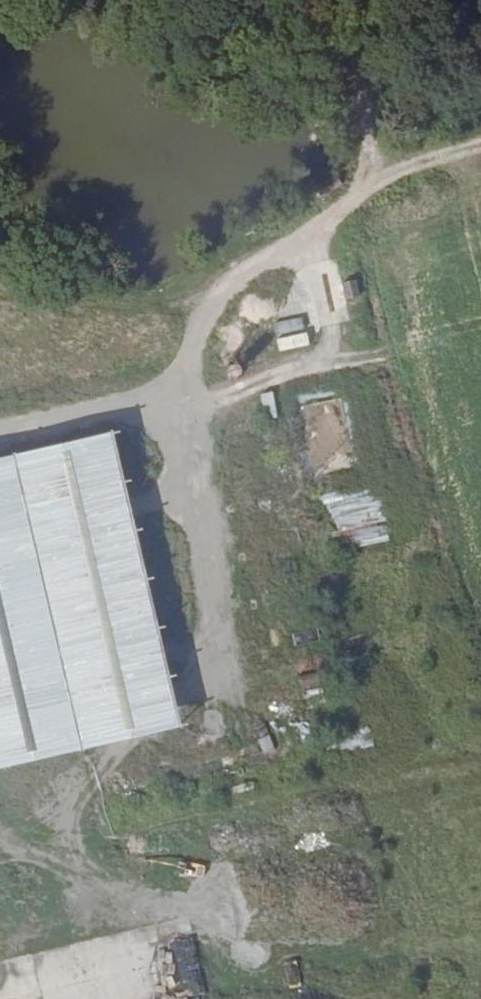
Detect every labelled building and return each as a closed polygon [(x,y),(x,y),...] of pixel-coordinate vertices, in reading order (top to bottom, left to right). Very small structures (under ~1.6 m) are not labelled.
[(348,300),(361,297),(357,279),(343,282),(348,300)] [(303,316),(272,324),(280,352),(310,344),(303,316)] [(260,394),(265,421),(278,419),(274,392),(260,394)] [(113,440),(0,464),(0,761),(174,724),(113,440)] [(346,552),(390,537),(371,482),(327,497),(346,552)] [(294,655),(297,668),(322,663),(319,650),(294,655)] [(274,699),(252,720),(270,738),(292,717),(274,699)] [(336,755),(374,745),(369,728),(332,738),(336,755)] [(207,936),(258,926),(256,913),(204,923),(207,936)]
